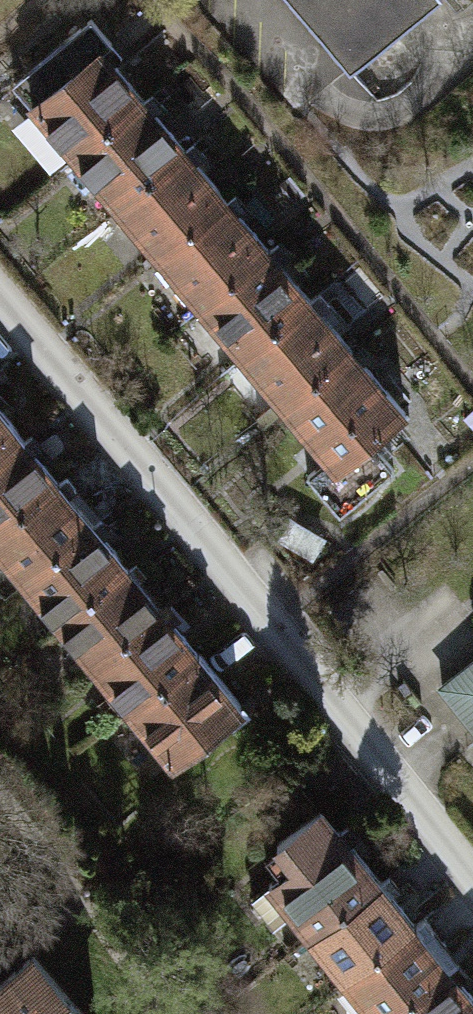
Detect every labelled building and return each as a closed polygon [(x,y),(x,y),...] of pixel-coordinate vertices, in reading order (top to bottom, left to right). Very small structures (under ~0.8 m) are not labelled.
[(348,65),(425,0),(292,0),(348,65)] [(13,79),(75,153),(141,98),(109,60),(119,52),(89,16),(13,79)] [(185,151),(141,98),(75,153),(119,206),(185,151)] [(119,206),(160,254),(226,199),(185,151),(119,206)] [(160,254),(201,303),(267,248),(226,199),(160,254)] [(276,259),(267,248),(201,303),(239,351),(307,295),(295,281),(306,272),(287,249),(276,259)] [(239,351),(283,403),(351,347),(326,318),(335,310),(317,288),(307,295),(239,351)] [(404,412),(351,347),(283,403),(326,456),(306,472),(339,513),(394,468),(371,440),(404,412)] [(22,439),(0,412),(0,456),(22,439)] [(57,483),(22,439),(0,456),(0,528),(57,483)] [(0,528),(0,553),(21,580),(90,524),(57,483),(0,528)] [(57,623),(125,567),(90,524),(21,580),(57,623)] [(125,567),(57,623),(94,666),(162,609),(125,567)] [(128,707),(196,650),(162,609),(94,666),(128,707)] [(196,650),(128,707),(173,761),(221,721),(228,729),(247,712),(196,650)] [(442,685),(472,725),(472,661),(442,685)] [(310,934),(378,881),(340,833),(319,806),(274,842),(290,862),(267,880),(310,934)] [(344,977),(413,924),(378,881),(310,934),(344,977)] [(344,977),(373,1013),(388,1013),(448,967),(433,947),(442,940),(423,916),(413,924),(344,977)] [(35,953),(0,981),(0,1013),(85,1013),(35,953)] [(448,967),(388,1013),(472,1013),(472,999),(448,967)]
